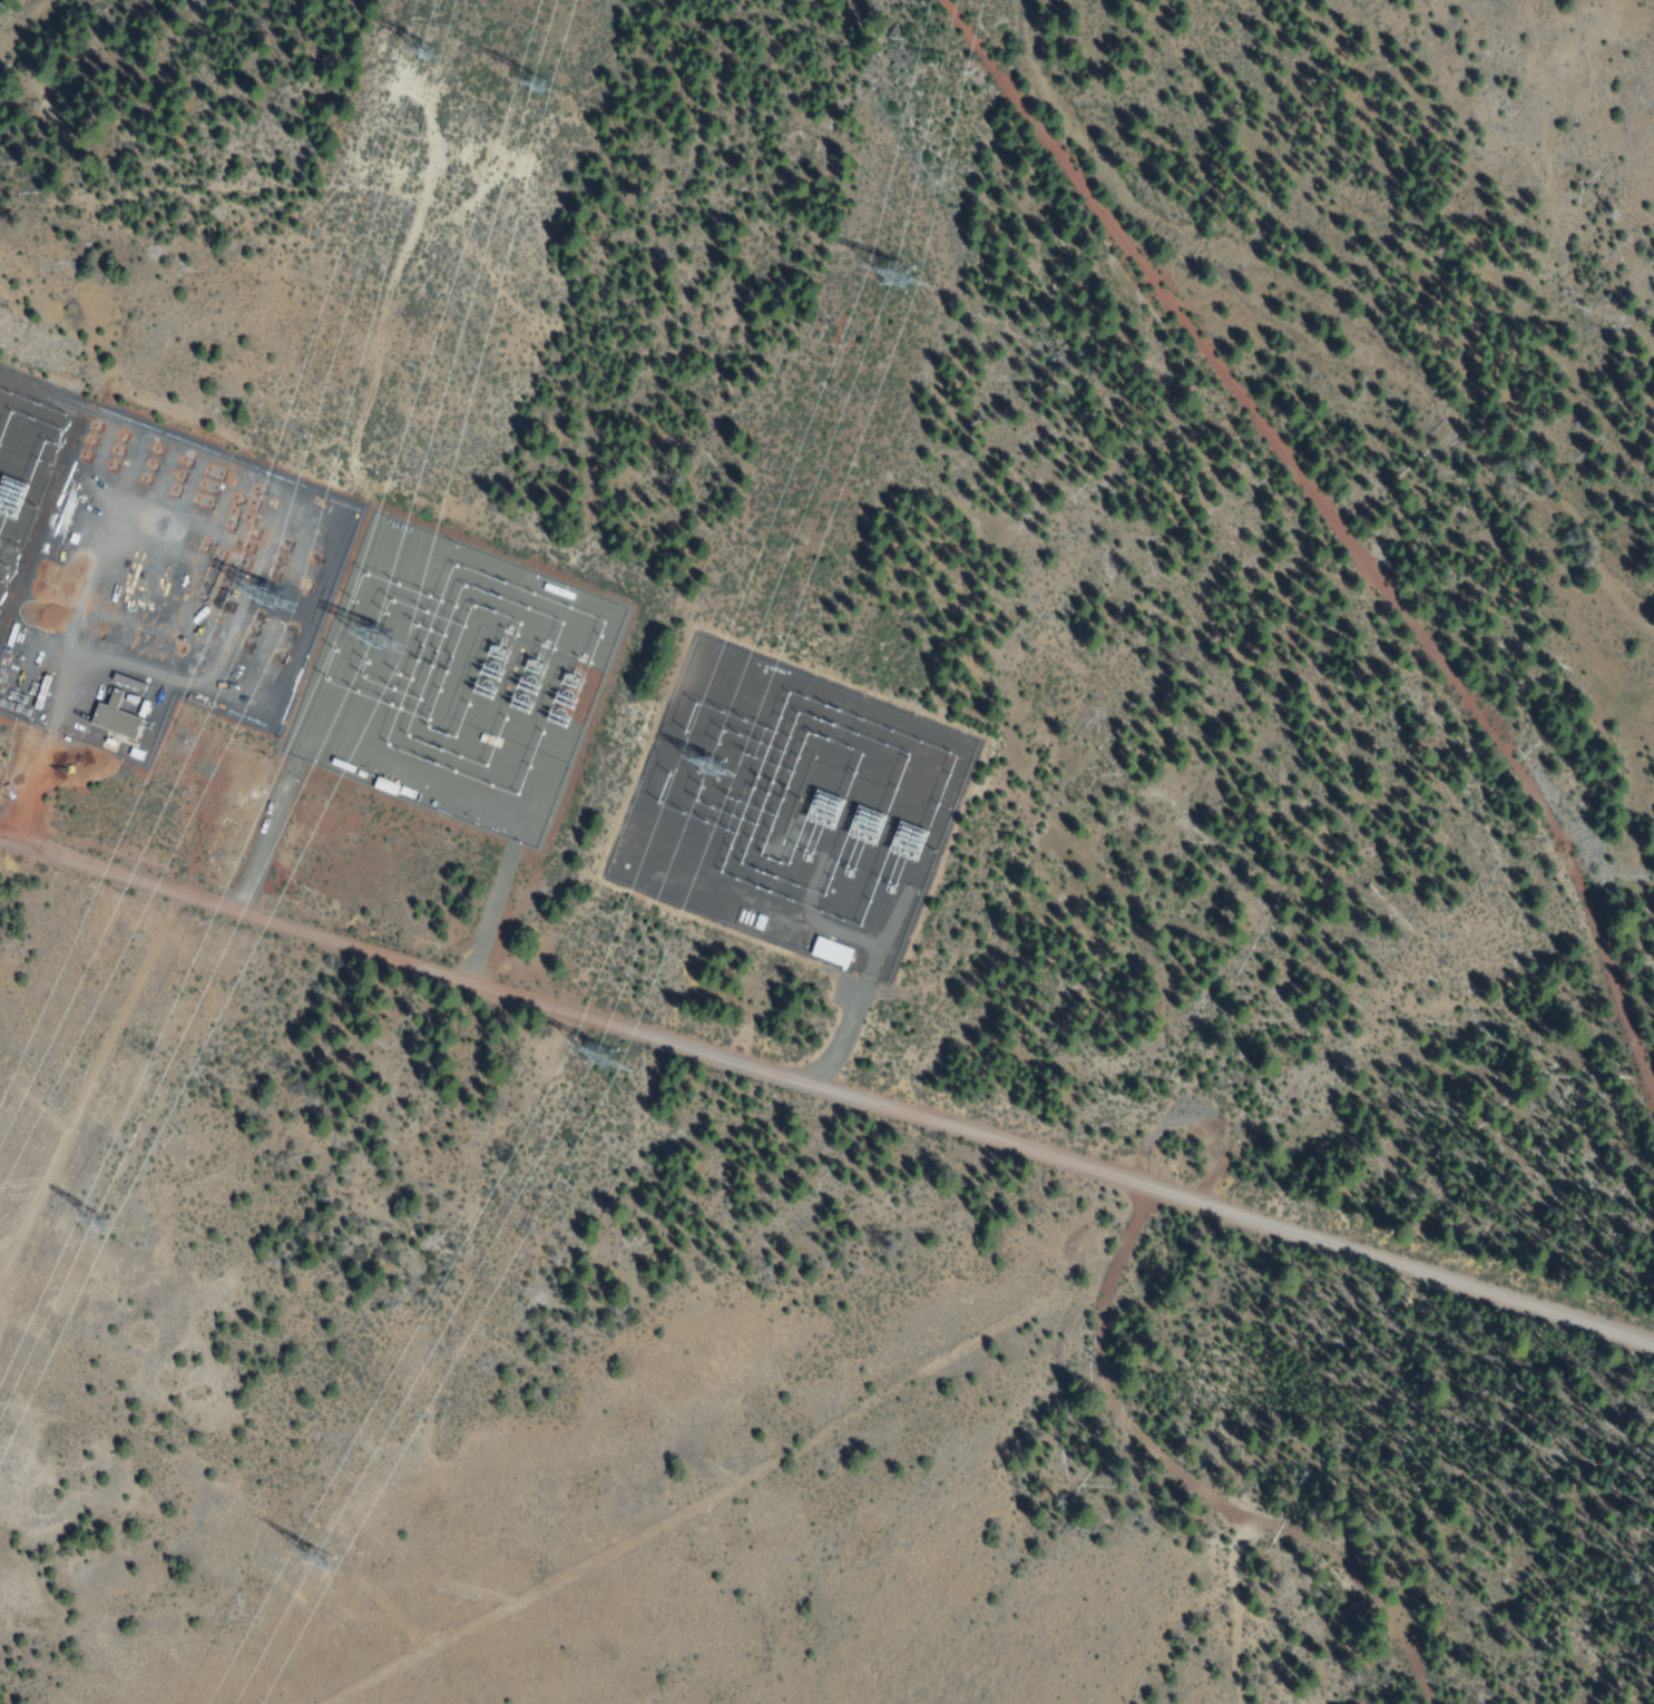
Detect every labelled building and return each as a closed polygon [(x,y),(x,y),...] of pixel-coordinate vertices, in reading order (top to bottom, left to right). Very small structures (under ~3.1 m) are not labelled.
[(81,721),(126,737),(133,716),(114,709),(120,690),(104,684),(98,702),(89,699),(81,721)]
